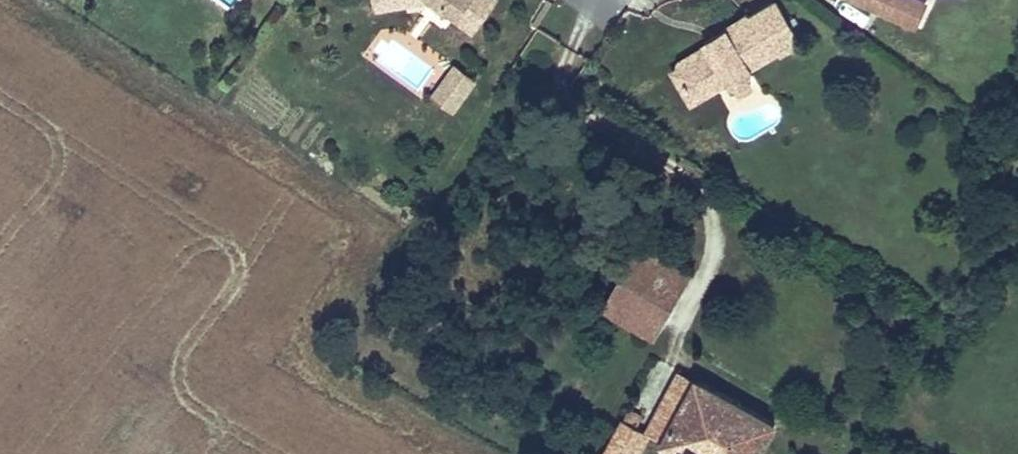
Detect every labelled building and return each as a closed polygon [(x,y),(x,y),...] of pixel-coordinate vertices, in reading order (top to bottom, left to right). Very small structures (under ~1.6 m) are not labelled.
[(376,2),(377,10),(426,2),(444,15),(454,16),(456,14),(436,0),(392,0),(376,2)] [(454,16),(473,29),(493,0),(436,0),(456,14),(454,16)] [(894,0),(859,0),(888,13),(894,0)] [(917,0),(894,0),(888,13),(915,26),(925,4),(917,0)] [(710,48),(708,44),(679,61),(677,69),(682,78),(680,79),(685,86),(687,85),(691,91),(707,82),(712,90),(729,83),(737,85),(741,91),(751,85),(747,79),(750,70),(748,69),(782,49),(780,46),(795,37),(776,2),(749,18),(747,15),(727,27),(732,35),(729,37),(710,48)] [(706,41),(708,44),(710,48),(729,37),(725,30),(706,41)] [(460,85),(457,66),(434,97),(439,101),(450,88),(460,85)] [(460,85),(450,88),(462,97),(475,80),(457,66),(460,85)] [(462,97),(450,88),(439,101),(452,111),(462,97)] [(602,306),(655,337),(691,274),(638,244),(602,306)] [(680,371),(647,433),(662,441),(696,379),(680,371)] [(662,441),(684,453),(758,453),(775,423),(696,379),(662,441)] [(647,433),(637,427),(642,415),(630,408),(602,453),(636,453),(647,433)]
